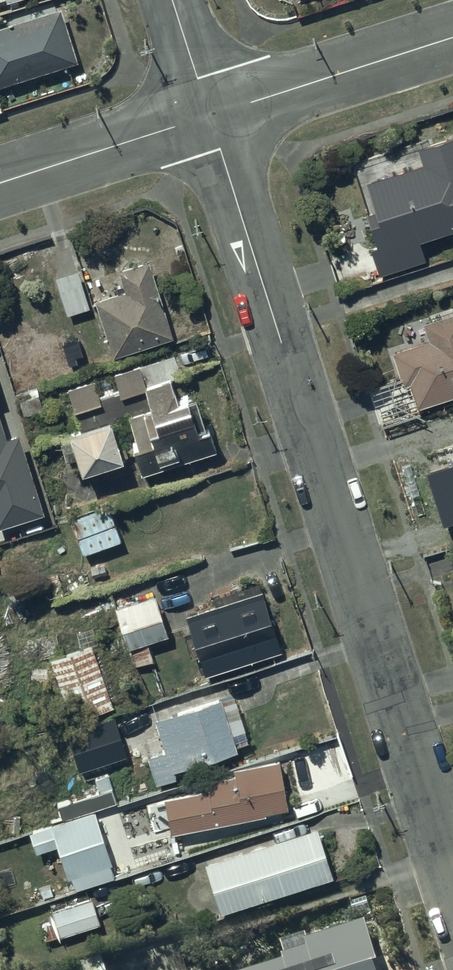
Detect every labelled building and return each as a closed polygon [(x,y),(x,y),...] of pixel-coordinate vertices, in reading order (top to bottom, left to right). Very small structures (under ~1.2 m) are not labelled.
[(8,22),(0,24),(0,83),(76,60),(60,7),(39,13),(36,5),(6,14),(8,22)] [(378,275),(426,259),(420,238),(452,228),(452,133),(418,145),(423,159),(365,178),(374,207),(365,210),(375,241),(368,244),(378,275)] [(92,299),(93,301),(109,356),(170,337),(146,259),(116,269),(122,290),(92,299)] [(75,268),(51,276),(64,315),(88,307),(75,268)] [(425,340),(388,352),(399,387),(406,385),(413,407),(452,395),(452,311),(419,322),(425,340)] [(75,472),(118,457),(117,453),(127,450),(139,473),(214,449),(206,425),(194,429),(193,424),(199,422),(189,392),(175,397),(168,374),(142,382),(136,365),(65,388),(67,409),(71,408),(77,427),(53,435),(60,456),(69,453),(75,472)] [(37,386),(14,392),(21,414),(43,408),(37,386)] [(44,511),(19,430),(7,434),(0,413),(0,525),(44,511)] [(442,521),(452,517),(452,459),(426,467),(442,521)] [(210,596),(212,605),(181,615),(200,675),(279,651),(260,590),(257,581),(210,596)] [(167,633),(153,593),(112,607),(133,666),(151,660),(144,641),(167,633)] [(89,641),(45,656),(68,720),(111,705),(89,641)] [(233,750),(217,697),(152,717),(162,750),(144,755),(153,783),(176,776),(173,768),(233,750)] [(111,712),(61,728),(75,771),(125,755),(111,712)] [(152,803),(157,832),(260,813),(260,810),(283,806),(275,757),(230,765),(231,772),(202,777),(204,788),(161,795),(162,801),(152,803)] [(49,824),(49,825),(67,878),(108,864),(91,812),(114,804),(112,797),(115,796),(107,771),(83,779),(88,793),(54,804),(60,820),(49,824)] [(314,825),(200,860),(216,910),(330,876),(314,825)] [(50,916),(51,920),(35,926),(40,940),(56,934),(57,936),(98,921),(91,901),(50,916)] [(253,969),(373,969),(372,967),(379,964),(365,921),(303,940),(306,949),(281,956),(282,961),(253,969)] [(75,966),(76,969),(105,969),(101,957),(75,966)]
